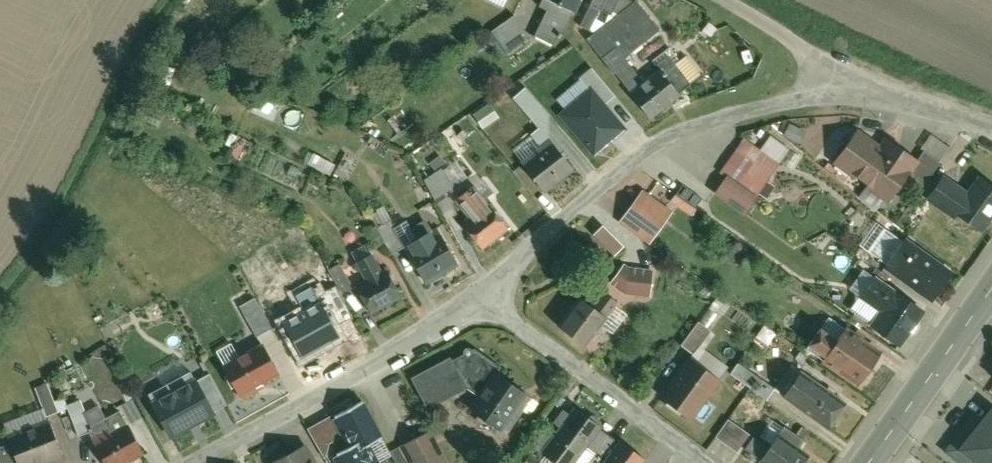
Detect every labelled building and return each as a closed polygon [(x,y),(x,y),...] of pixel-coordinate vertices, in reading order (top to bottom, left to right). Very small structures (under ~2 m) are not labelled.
[(534,5),(544,10),(533,33),(550,41),(571,0),(536,0),(534,5)] [(621,54),(658,27),(637,0),(629,0),(584,33),(599,52),(613,42),(621,54)] [(503,51),(525,34),(508,13),(486,30),(503,51)] [(613,42),(599,52),(646,115),(693,79),(670,49),(654,61),(657,66),(641,79),(621,54),(613,42)] [(570,103),(599,142),(623,127),(594,87),(570,103)] [(854,129),(832,160),(886,198),(914,159),(882,137),(876,145),(854,129)] [(542,146),(522,161),(542,187),(569,166),(545,135),(537,141),(542,146)] [(420,180),(431,197),(462,175),(450,158),(420,180)] [(923,197),(950,216),(954,210),(980,229),(991,211),(991,187),(974,174),(964,187),(941,171),(923,197)] [(726,173),(712,191),(740,211),(753,193),(726,173)] [(682,183),(675,193),(693,206),(700,196),(682,183)] [(468,216),(460,221),(477,244),(502,226),(470,184),(453,196),(468,216)] [(641,191),(620,221),(646,239),(667,209),(641,191)] [(609,253),(618,242),(594,223),(585,234),(609,253)] [(407,256),(420,279),(451,261),(430,225),(403,240),(411,253),(407,256)] [(882,264),(928,297),(949,268),(904,236),(901,239),(882,226),(866,248),(884,261),(882,264)] [(364,281),(355,285),(367,309),(397,294),(375,249),(354,260),(364,281)] [(622,263),(609,281),(622,291),(648,293),(650,268),(626,266),(622,263)] [(880,307),(869,324),(896,342),(921,304),(872,271),(857,292),(880,307)] [(251,296),(237,304),(253,336),(281,321),(267,293),(253,300),(251,296)] [(576,295),(554,325),(584,346),(604,317),(602,315),(612,302),(600,293),(591,305),(576,295)] [(322,304),(283,325),(299,355),(338,335),(322,304)] [(695,319),(679,343),(692,351),(708,328),(695,319)] [(817,359),(853,384),(878,349),(843,325),(834,337),(816,325),(806,340),(822,351),(817,359)] [(257,340),(217,362),(237,398),(259,386),(257,382),(274,372),(257,340)] [(464,405),(502,431),(527,395),(494,373),(499,365),(471,347),(448,359),(446,356),(408,375),(424,405),(462,385),(473,392),(464,405)] [(177,360),(190,383),(207,374),(194,350),(177,360)] [(687,357),(660,395),(690,417),(717,379),(687,357)] [(731,363),(725,373),(742,383),(735,396),(755,408),(769,385),(731,363)] [(781,390),(826,423),(841,401),(797,369),(781,390)] [(43,380),(32,384),(43,414),(54,410),(43,380)] [(190,383),(157,401),(174,432),(207,414),(190,383)] [(331,414),(341,434),(347,444),(329,453),(335,462),(371,462),(361,445),(377,437),(357,400),(331,414)] [(989,403),(979,415),(973,410),(947,443),(972,462),(991,462),(991,405),(989,403)] [(571,406),(539,448),(558,462),(568,462),(583,444),(595,428),(597,425),(571,406)] [(341,434),(331,414),(306,427),(321,456),(324,454),(327,442),(341,434)] [(742,446),(750,434),(725,417),(713,435),(734,450),(739,443),(742,446)] [(0,440),(0,462),(9,462),(14,461),(15,462),(40,462),(58,456),(43,419),(5,434),(6,438),(0,440)] [(89,437),(103,462),(116,462),(138,452),(125,424),(106,433),(104,429),(89,437)] [(612,441),(595,428),(583,444),(600,456),(612,441)] [(804,453),(797,448),(800,443),(778,428),(766,445),(750,434),(742,446),(756,456),(752,462),(797,462),(804,453)] [(399,447),(407,462),(443,462),(426,432),(399,447)] [(614,438),(612,441),(600,456),(595,462),(638,462),(642,458),(614,438)] [(266,462),(267,462),(312,462),(301,444),(266,462)]
